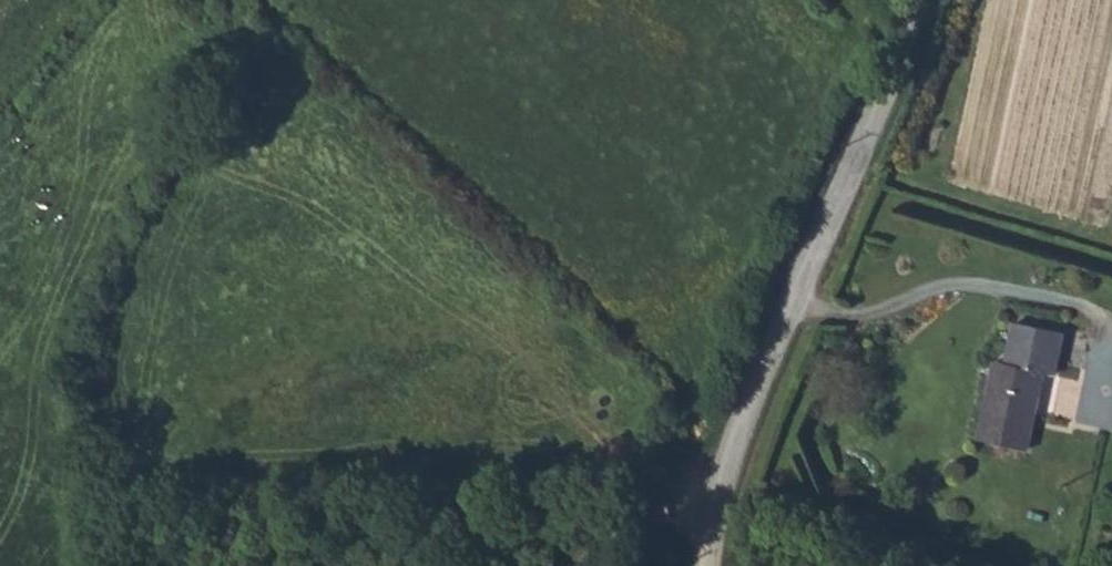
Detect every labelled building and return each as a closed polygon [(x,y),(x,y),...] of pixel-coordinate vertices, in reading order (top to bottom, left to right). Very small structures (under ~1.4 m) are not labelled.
[(995,445),(1041,453),(1055,376),(1061,376),(1068,334),(1024,328),(1018,368),(1007,366),(995,445)]
